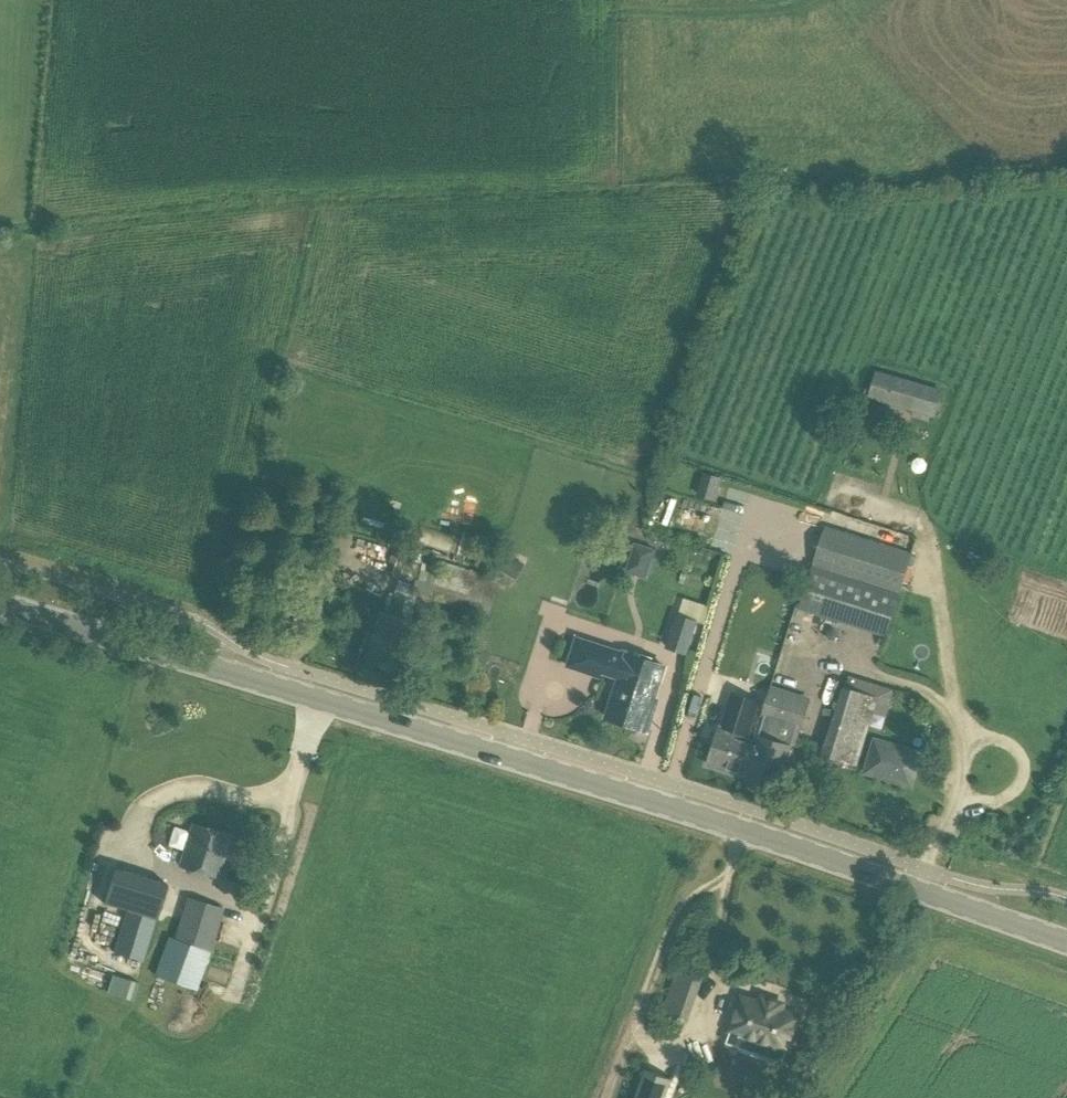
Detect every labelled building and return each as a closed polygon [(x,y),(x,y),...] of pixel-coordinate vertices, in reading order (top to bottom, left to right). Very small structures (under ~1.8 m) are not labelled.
[(877,372),(870,396),(936,415),(943,390),(877,372)] [(441,533),(444,519),(414,514),(412,529),(441,533)] [(824,528),(801,605),(886,631),(910,553),(824,528)] [(655,549),(636,543),(632,558),(650,564),(655,549)] [(789,611),(787,622),(806,626),(807,615),(789,611)] [(678,616),(668,647),(687,654),(697,622),(678,616)] [(578,637),(568,667),(601,677),(604,668),(622,674),(608,718),(648,731),(658,700),(654,698),(664,665),(578,637)] [(759,650),(753,672),(771,677),(777,656),(759,650)] [(845,686),(824,754),(858,764),(878,697),(845,686)] [(191,687),(186,702),(200,706),(204,691),(191,687)] [(721,726),(710,763),(741,773),(741,774),(783,787),(796,745),(794,745),(808,701),(771,690),(758,734),(757,734),(753,744),(736,739),(739,731),(736,730),(739,719),(751,722),(757,701),(731,694),(725,714),(727,715),(724,727),(721,726)] [(874,738),(864,773),(909,786),(920,752),(874,738)] [(193,823),(180,866),(217,878),(225,853),(230,855),(236,836),(193,823)] [(116,866),(104,904),(127,911),(156,920),(168,882),(116,866)] [(187,896),(174,938),(212,949),(225,908),(187,896)] [(127,911),(115,951),(144,960),(156,920),(127,911)] [(195,989),(210,949),(174,938),(169,936),(155,975),(195,989)] [(669,997),(663,1014),(683,1021),(689,1004),(669,997)] [(740,997),(730,1030),(768,1042),(767,1045),(782,1049),(782,1047),(786,1048),(797,1015),(778,1009),(781,1003),(760,997),(758,1003),(740,997)] [(634,1097),(665,1097),(672,1078),(645,1069),(634,1097)]
